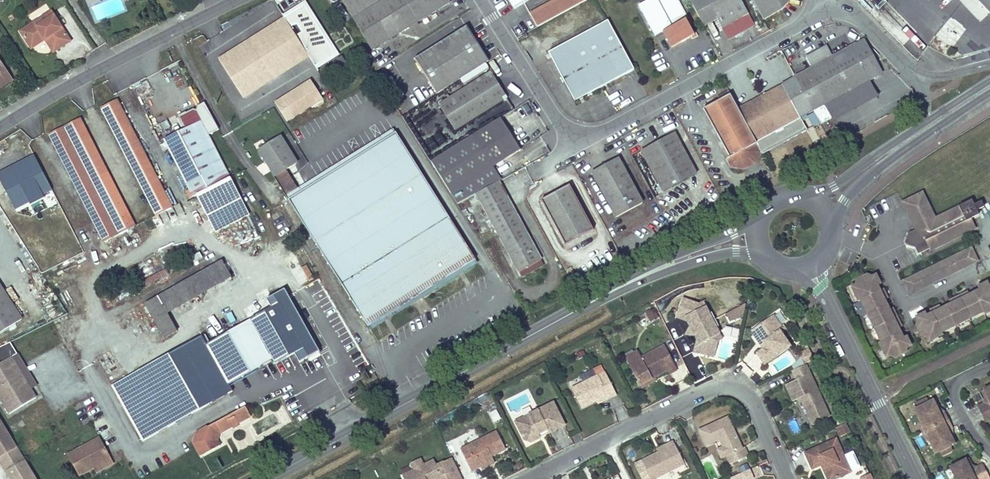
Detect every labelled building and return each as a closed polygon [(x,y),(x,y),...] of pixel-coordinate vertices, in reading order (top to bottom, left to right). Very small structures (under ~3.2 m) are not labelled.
[(352,19),(383,0),(340,0),(352,19)] [(352,19),(371,51),(450,3),(448,0),(383,0),(352,19)] [(513,10),(529,0),(507,0),(513,10)] [(508,26),(516,39),(587,0),(556,0),(508,26)] [(639,7),(655,38),(663,34),(670,48),(693,36),(686,21),(688,20),(678,0),(652,0),(639,7)] [(703,27),(716,20),(721,29),(748,15),(740,0),(689,0),(703,27)] [(762,20),(782,10),(788,4),(789,0),(751,0),(762,20)] [(989,13),(989,0),(978,0),(989,13)] [(868,2),(863,6),(869,14),(874,9),(868,2)] [(304,7),(283,19),(308,57),(316,71),(337,58),(304,7)] [(20,32),(29,46),(43,37),(45,40),(48,38),(56,50),(70,42),(51,12),(20,32)] [(728,41),(754,27),(748,15),(721,29),(728,41)] [(308,57),(283,19),(218,60),(243,99),(308,57)] [(634,70),(607,21),(548,54),(574,102),(634,71),(634,70)] [(415,61),(437,94),(488,62),(466,28),(415,61)] [(43,37),(29,46),(30,49),(45,40),(43,37)] [(48,38),(45,40),(52,53),(56,50),(48,38)] [(863,40),(850,47),(869,82),(882,74),(864,41),(863,40)] [(801,74),(794,77),(812,112),(823,106),(869,82),(850,47),(801,74)] [(9,76),(0,63),(0,81),(9,76)] [(490,73),(438,106),(453,131),(506,98),(490,73)] [(12,81),(9,76),(0,81),(0,88),(12,81)] [(780,86),(737,109),(762,155),(806,131),(799,119),(812,112),(794,77),(780,85),(780,86)] [(322,99),(310,81),(274,104),(286,122),(322,99)] [(869,82),(823,106),(832,123),(878,99),(869,82)] [(737,109),(730,95),(728,93),(727,91),(718,97),(720,101),(703,110),(729,158),(727,159),(732,169),(744,170),(756,164),(762,155),(737,109)] [(115,100),(100,108),(155,216),(171,208),(115,100)] [(187,200),(195,196),(224,181),(235,202),(206,216),(215,233),(249,216),(240,199),(231,181),(207,136),(218,130),(213,122),(204,104),(197,107),(196,111),(193,110),(192,112),(190,112),(189,114),(185,113),(178,117),(181,123),(184,130),(176,134),(163,140),(186,185),(188,190),(183,192),(187,200)] [(804,118),(809,126),(818,121),(813,112),(804,118)] [(499,119),(429,162),(456,204),(476,194),(498,182),(500,180),(492,167),(519,150),(499,118),(499,119)] [(104,243),(119,235),(135,226),(78,120),(62,128),(47,136),(104,243)] [(286,196),(288,200),(395,134),(393,130),(286,196)] [(395,134),(288,200),(367,328),(475,260),(395,134)] [(674,134),(641,152),(662,192),(696,174),(674,134)] [(281,136),(257,151),(273,177),(297,163),(281,136)] [(34,155),(0,172),(0,181),(14,209),(28,202),(29,204),(43,197),(41,193),(51,189),(34,155)] [(619,159),(591,174),(615,218),(642,203),(619,159)] [(224,181),(195,196),(196,199),(205,216),(206,216),(235,202),(224,181)] [(498,182),(476,194),(518,272),(541,260),(498,182)] [(569,186),(540,201),(565,246),(593,230),(569,186)] [(922,194),(907,201),(922,230),(925,231),(925,234),(915,231),(909,235),(914,244),(917,245),(922,253),(930,249),(932,252),(975,228),(969,215),(977,211),(974,206),(971,201),(936,220),(922,194)] [(907,201),(902,204),(915,228),(922,230),(907,201)] [(981,202),(974,206),(977,211),(984,207),(981,202)] [(642,221),(650,216),(644,205),(635,210),(642,221)] [(971,247),(904,281),(909,291),(911,295),(978,261),(971,247)] [(475,260),(367,328),(369,331),(477,264),(475,260)] [(541,260),(518,272),(521,277),(544,265),(541,260)] [(222,262),(158,297),(167,314),(231,279),(222,262)] [(307,265),(302,268),(310,281),(314,278),(307,265)] [(881,285),(876,276),(870,279),(868,275),(857,281),(859,285),(851,288),(859,302),(861,301),(882,343),(880,344),(887,359),(894,356),(896,359),(907,353),(905,350),(912,346),(907,337),(905,338),(899,328),(902,327),(893,309),(890,310),(885,300),(888,299),(883,290),(881,291),(878,287),(881,285)] [(916,327),(922,338),(925,336),(929,343),(944,335),(943,333),(984,312),(985,314),(989,312),(989,288),(987,282),(978,287),(979,291),(970,295),(968,292),(950,301),(952,305),(942,310),(940,306),(930,311),(932,314),(928,317),(926,313),(916,318),(920,325),(916,327)] [(21,320),(0,287),(0,333),(21,320)] [(168,354),(111,385),(143,441),(199,410),(233,390),(230,384),(273,360),(275,364),(294,353),(300,363),(319,352),(285,289),(267,299),(271,308),(264,311),(251,319),(227,332),(207,343),(202,335),(168,354)] [(167,314),(158,297),(144,305),(163,340),(177,332),(167,314)] [(685,299),(679,314),(680,314),(687,317),(689,321),(699,341),(701,344),(699,352),(699,353),(714,357),(718,342),(718,341),(716,337),(720,335),(717,328),(710,314),(706,307),(702,309),(700,305),(699,305),(685,299)] [(741,308),(726,314),(729,322),(744,316),(741,308)] [(650,322),(658,319),(653,309),(646,312),(650,322)] [(717,328),(719,327),(712,313),(710,314),(717,328)] [(774,315),(769,319),(775,328),(778,326),(781,331),(784,329),(774,315)] [(769,319),(754,330),(763,343),(765,342),(768,345),(763,349),(757,353),(765,365),(792,347),(781,331),(778,326),(775,328),(769,319)] [(751,331),(763,349),(768,345),(765,342),(763,343),(754,330),(751,331)] [(10,344),(0,348),(0,399),(10,415),(37,397),(16,366),(12,358),(17,354),(10,344)] [(642,358),(630,365),(641,385),(656,377),(668,371),(670,374),(678,370),(665,346),(642,358)] [(800,354),(805,363),(815,358),(810,349),(800,354)] [(630,365),(642,358),(638,351),(626,358),(630,365)] [(586,381),(606,372),(603,365),(583,375),(586,381)] [(797,380),(786,385),(794,402),(799,399),(801,398),(804,403),(814,425),(831,417),(806,365),(793,371),(797,380)] [(586,381),(572,388),(582,408),(597,401),(608,396),(610,399),(618,395),(606,372),(586,381)] [(642,389),(658,380),(656,377),(641,385),(642,389)] [(981,392),(985,398),(988,398),(989,401),(977,407),(985,422),(989,420),(989,387),(981,392)] [(608,396),(597,401),(599,404),(610,399),(608,396)] [(919,408),(924,405),(928,403),(926,399),(917,404),(919,408)] [(937,409),(939,408),(935,400),(928,403),(924,405),(919,408),(914,410),(920,423),(918,424),(927,442),(929,441),(935,454),(941,451),(950,447),(957,443),(952,435),(951,436),(949,433),(951,432),(950,430),(953,428),(945,412),(942,413),(940,411),(939,412),(937,409)] [(526,440),(532,442),(542,438),(540,434),(548,430),(550,433),(566,425),(554,403),(517,422),(526,440)] [(201,457),(220,447),(217,441),(220,435),(232,428),(237,425),(251,418),(245,407),(222,420),(196,434),(193,444),(201,457)] [(493,423),(500,420),(497,410),(489,413),(493,423)] [(706,444),(713,441),(718,439),(726,454),(730,464),(748,455),(743,446),(742,447),(727,417),(699,430),(706,444)] [(0,420),(0,458),(17,448),(10,436),(0,420)] [(840,438),(851,433),(846,423),(835,429),(840,438)] [(489,458),(492,457),(507,450),(498,432),(462,450),(473,472),(482,467),(491,462),(489,458)] [(39,436),(33,439),(36,445),(43,442),(39,436)] [(87,447),(68,458),(78,476),(93,468),(111,459),(99,438),(86,445),(87,447)] [(718,439),(713,441),(720,457),(726,454),(718,439)] [(813,470),(822,465),(825,464),(831,478),(836,478),(852,472),(844,455),(837,439),(805,453),(813,470)] [(658,450),(660,453),(676,445),(674,442),(658,450)] [(86,445),(66,455),(68,458),(87,447),(86,445)] [(643,462),(651,478),(658,478),(686,465),(676,445),(660,453),(643,462)] [(941,451),(942,455),(952,451),(950,447),(941,451)] [(491,462),(482,467),(483,469),(496,463),(492,457),(489,458),(491,462)] [(111,459),(93,468),(95,473),(113,463),(111,459)] [(412,464),(415,470),(424,466),(421,459),(412,464)] [(971,466),(968,459),(950,468),(956,478),(989,478),(983,465),(971,471),(970,468),(971,466)] [(24,461),(5,472),(9,478),(35,478),(24,461)] [(404,476),(405,478),(441,478),(443,478),(435,461),(424,466),(415,470),(404,476)] [(828,478),(831,478),(825,464),(822,465),(828,478)] [(749,470),(731,478),(753,478),(749,470)]
